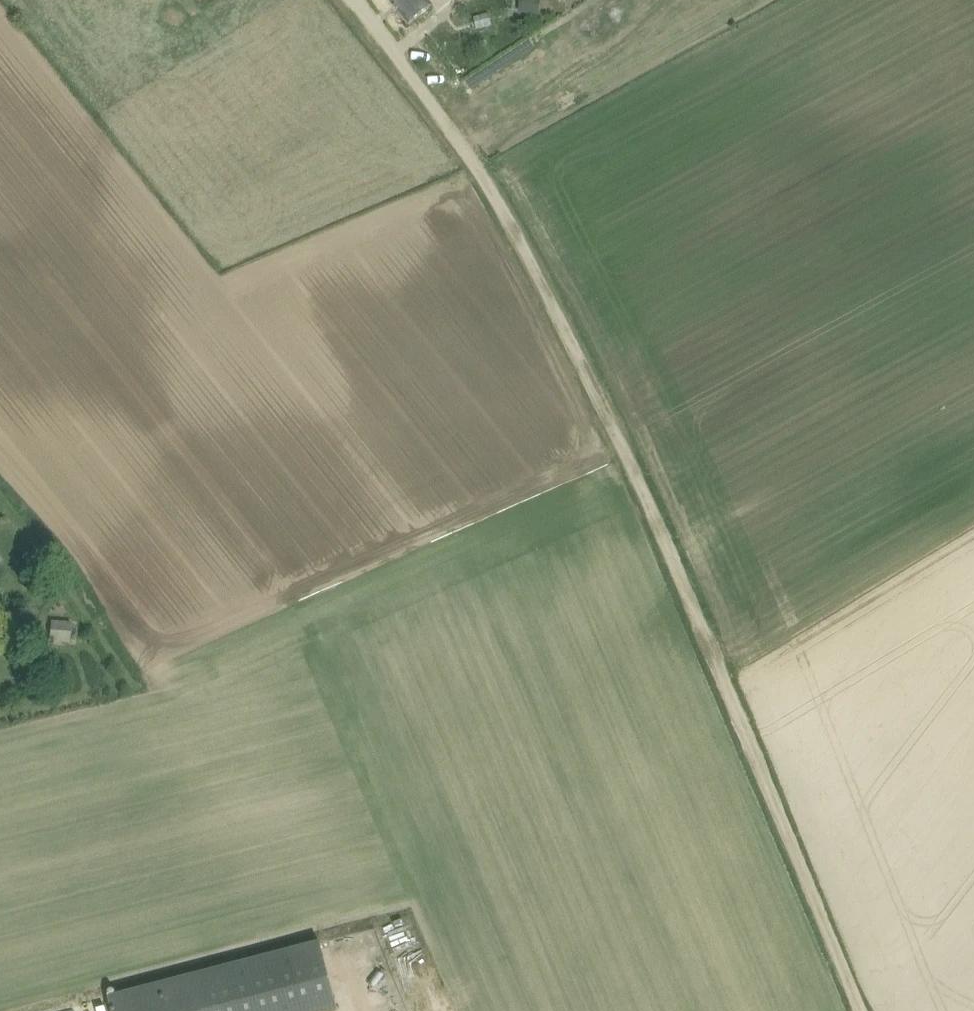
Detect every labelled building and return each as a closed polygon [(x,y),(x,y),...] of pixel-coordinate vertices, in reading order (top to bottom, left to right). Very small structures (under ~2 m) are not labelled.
[(431,0),(391,0),(410,24),(434,4),(431,0)] [(539,15),(542,0),(521,0),(519,12),(539,15)] [(52,621),(50,641),(69,643),(71,623),(52,621)] [(113,1010),(338,1010),(319,941),(109,996),(113,1010)]
